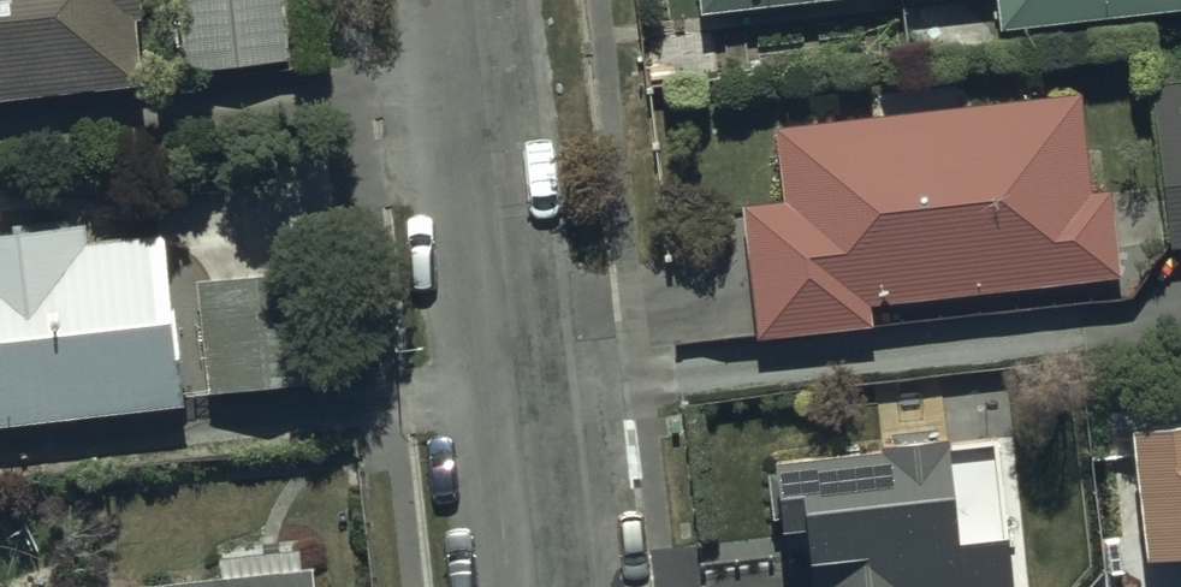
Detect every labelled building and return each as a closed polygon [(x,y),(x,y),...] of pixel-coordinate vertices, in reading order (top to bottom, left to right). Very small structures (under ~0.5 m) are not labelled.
[(137,109),(131,0),(0,0),(0,117),(137,109)] [(179,86),(290,81),(287,0),(175,0),(179,86)] [(702,32),(1001,1),(1006,46),(1180,28),(1180,0),(699,0),(702,32)] [(1153,98),(1172,259),(1180,258),(1180,95),(1153,98)] [(1079,104),(775,139),(781,215),(744,219),(760,355),(873,341),(870,318),(1117,289),(1106,200),(1091,202),(1079,104)] [(177,421),(159,250),(82,259),(81,243),(0,251),(0,441),(177,421)] [(307,284),(197,291),(205,407),(315,400),(307,284)] [(1050,472),(1060,559),(1138,550),(1142,586),(1180,586),(1180,451),(1131,454),(1131,468),(1050,472)] [(996,464),(877,475),(878,483),(772,492),(777,570),(804,569),(806,586),(1007,586),(996,464)] [(306,555),(222,564),(225,586),(310,586),(306,555)]
